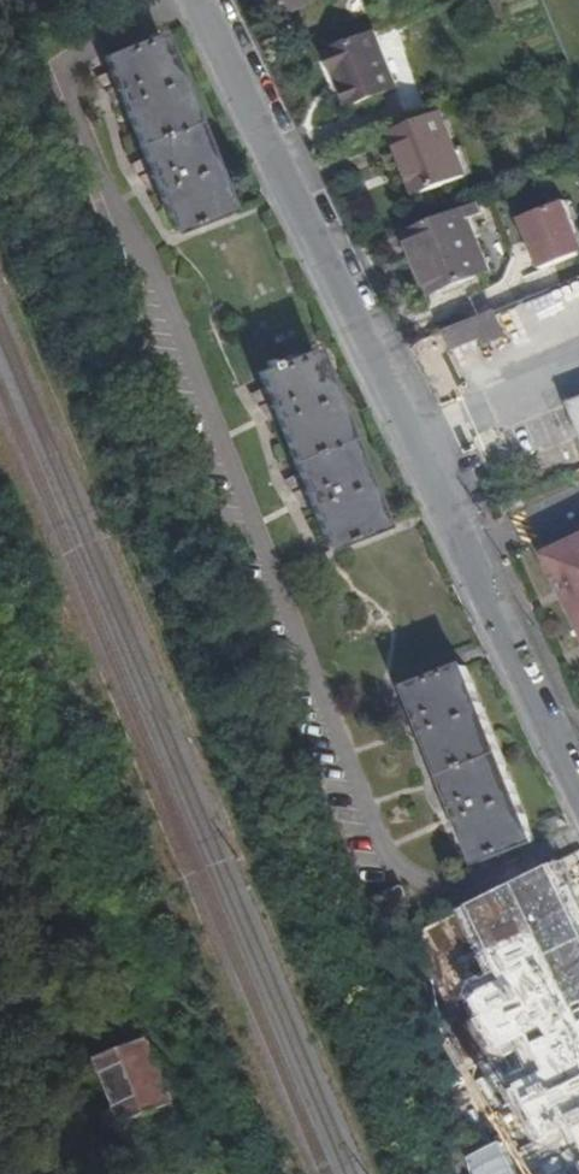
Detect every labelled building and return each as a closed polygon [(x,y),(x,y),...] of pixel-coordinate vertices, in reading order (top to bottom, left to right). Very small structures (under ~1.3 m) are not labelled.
[(277,17),(319,0),(270,0),(277,17)] [(398,87),(375,26),(317,48),(336,108),(398,87)] [(107,56),(112,71),(101,75),(113,96),(122,93),(146,156),(134,161),(147,182),(156,179),(176,230),(230,208),(161,35),(107,56)] [(469,169),(446,109),(383,133),(405,192),(469,169)] [(542,268),(578,253),(578,222),(569,197),(521,217),(542,268)] [(485,212),(481,199),(395,232),(420,294),(495,267),(475,218),(485,212)] [(487,280),(494,300),(543,281),(537,265),(487,280)] [(500,324),(491,301),(429,325),(436,342),(463,332),(465,338),(500,324)] [(260,372),(266,387),(254,392),(265,412),(274,410),(300,472),(288,478),(300,498),(309,496),(329,546),(384,524),(315,351),(260,372)] [(570,405),(578,428),(578,401),(570,405)] [(569,589),(578,585),(578,532),(547,545),(569,589)] [(569,589),(578,611),(578,585),(569,589)] [(414,689),(419,703),(407,708),(420,729),(427,727),(453,789),(441,795),(453,815),(461,812),(481,862),(536,841),(468,668),(414,689)] [(550,868),(504,890),(529,942),(575,920),(550,868)] [(470,908),(425,929),(432,965),(437,964),(436,956),(473,938),(467,924),(474,921),(481,934),(482,933),(470,908)] [(467,924),(473,938),(481,934),(474,921),(467,924)] [(521,963),(537,1008),(578,994),(578,944),(521,963)] [(537,1008),(539,1014),(578,1001),(578,995),(578,994),(537,1008)] [(114,1108),(115,1109),(120,1124),(121,1126),(127,1124),(129,1128),(131,1127),(129,1122),(174,1105),(176,1109),(179,1107),(150,1036),(148,1037),(142,1020),(94,1040),(100,1056),(95,1059),(96,1061),(102,1059),(105,1067),(99,1070),(101,1073),(106,1071),(120,1105),(114,1108)] [(448,1056),(454,1091),(477,1088),(470,1049),(448,1056)] [(550,1077),(493,1096),(507,1141),(565,1123),(550,1077)] [(112,1126),(120,1124),(115,1109),(107,1112),(112,1126)] [(470,1173),(509,1173),(501,1147),(465,1158),(470,1173)]
